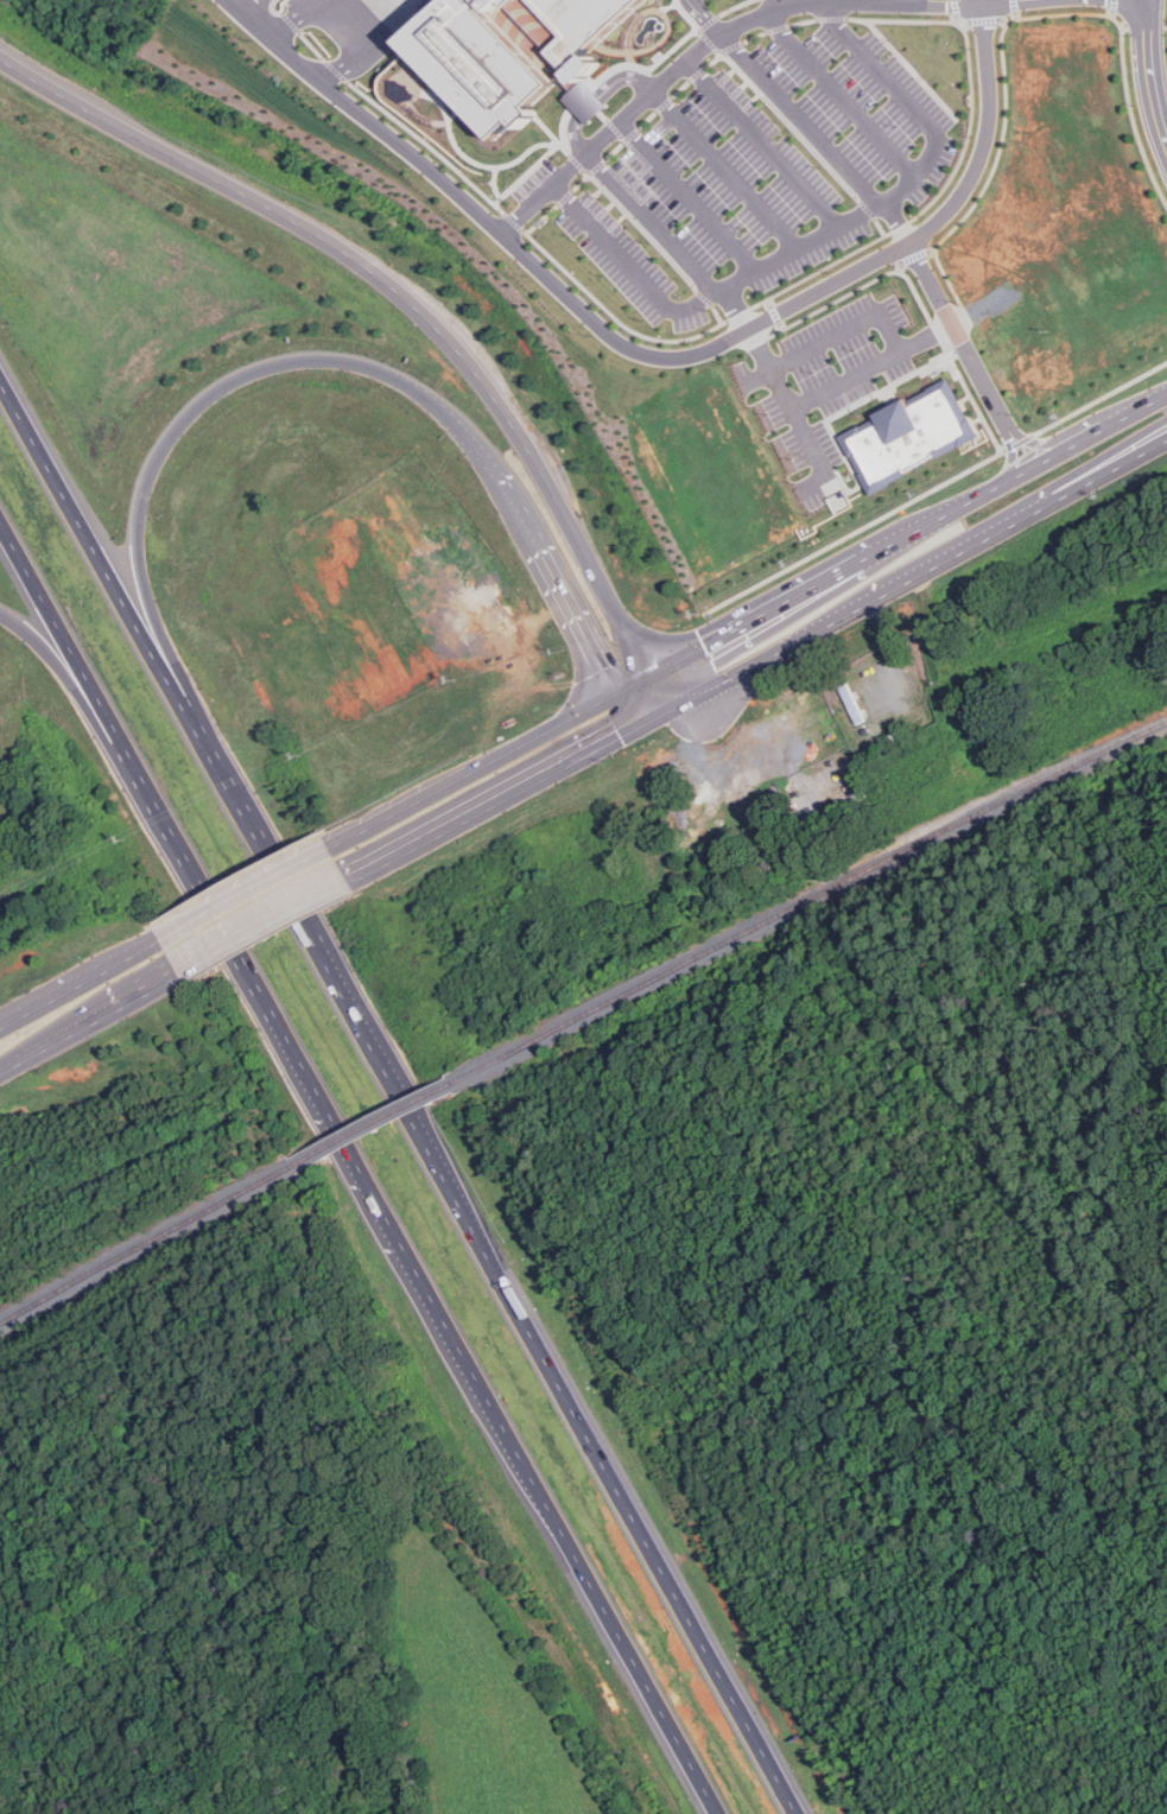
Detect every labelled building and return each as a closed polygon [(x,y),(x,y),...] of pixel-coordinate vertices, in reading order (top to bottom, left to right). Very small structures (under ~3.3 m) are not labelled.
[(402,42),(447,0),(646,0),(586,56),(598,69),(573,91),(563,80),(532,109),(538,115),(522,131),(514,121),(494,140),(402,42)] [(841,438),(875,496),(982,436),(950,380),(841,438)]
